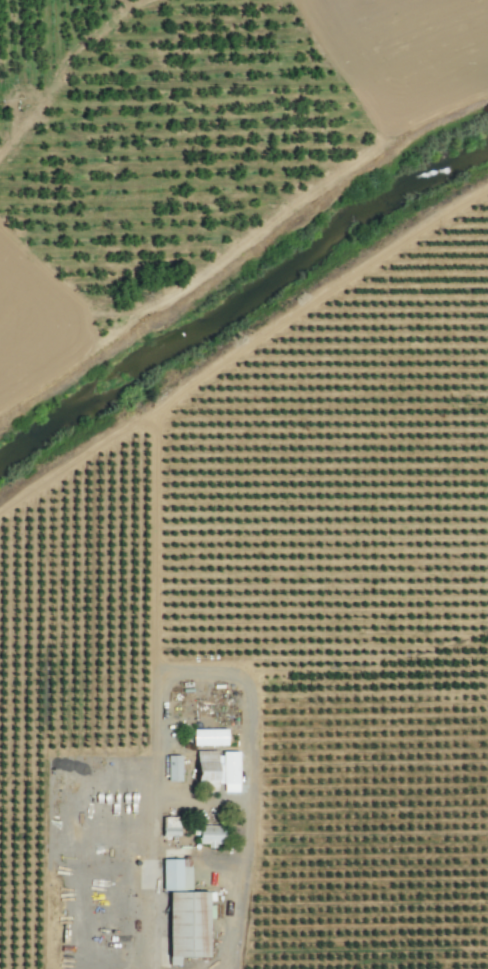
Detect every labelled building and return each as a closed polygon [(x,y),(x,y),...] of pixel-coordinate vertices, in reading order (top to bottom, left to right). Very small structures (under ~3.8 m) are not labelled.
[(192,745),(226,745),(226,729),(192,729),(192,745)] [(238,784),(238,751),(219,751),(219,750),(196,750),(196,782),(205,782),(205,791),(216,791),(216,784),(238,784)] [(180,755),(166,755),(167,784),(181,783),(180,755)] [(179,836),(178,816),(162,817),(163,836),(179,836)] [(222,825),(198,825),(198,845),(222,845),(222,825)] [(161,859),(162,890),(167,890),(167,965),(178,965),(178,957),(207,957),(207,891),(190,891),(190,859),(161,859)]
